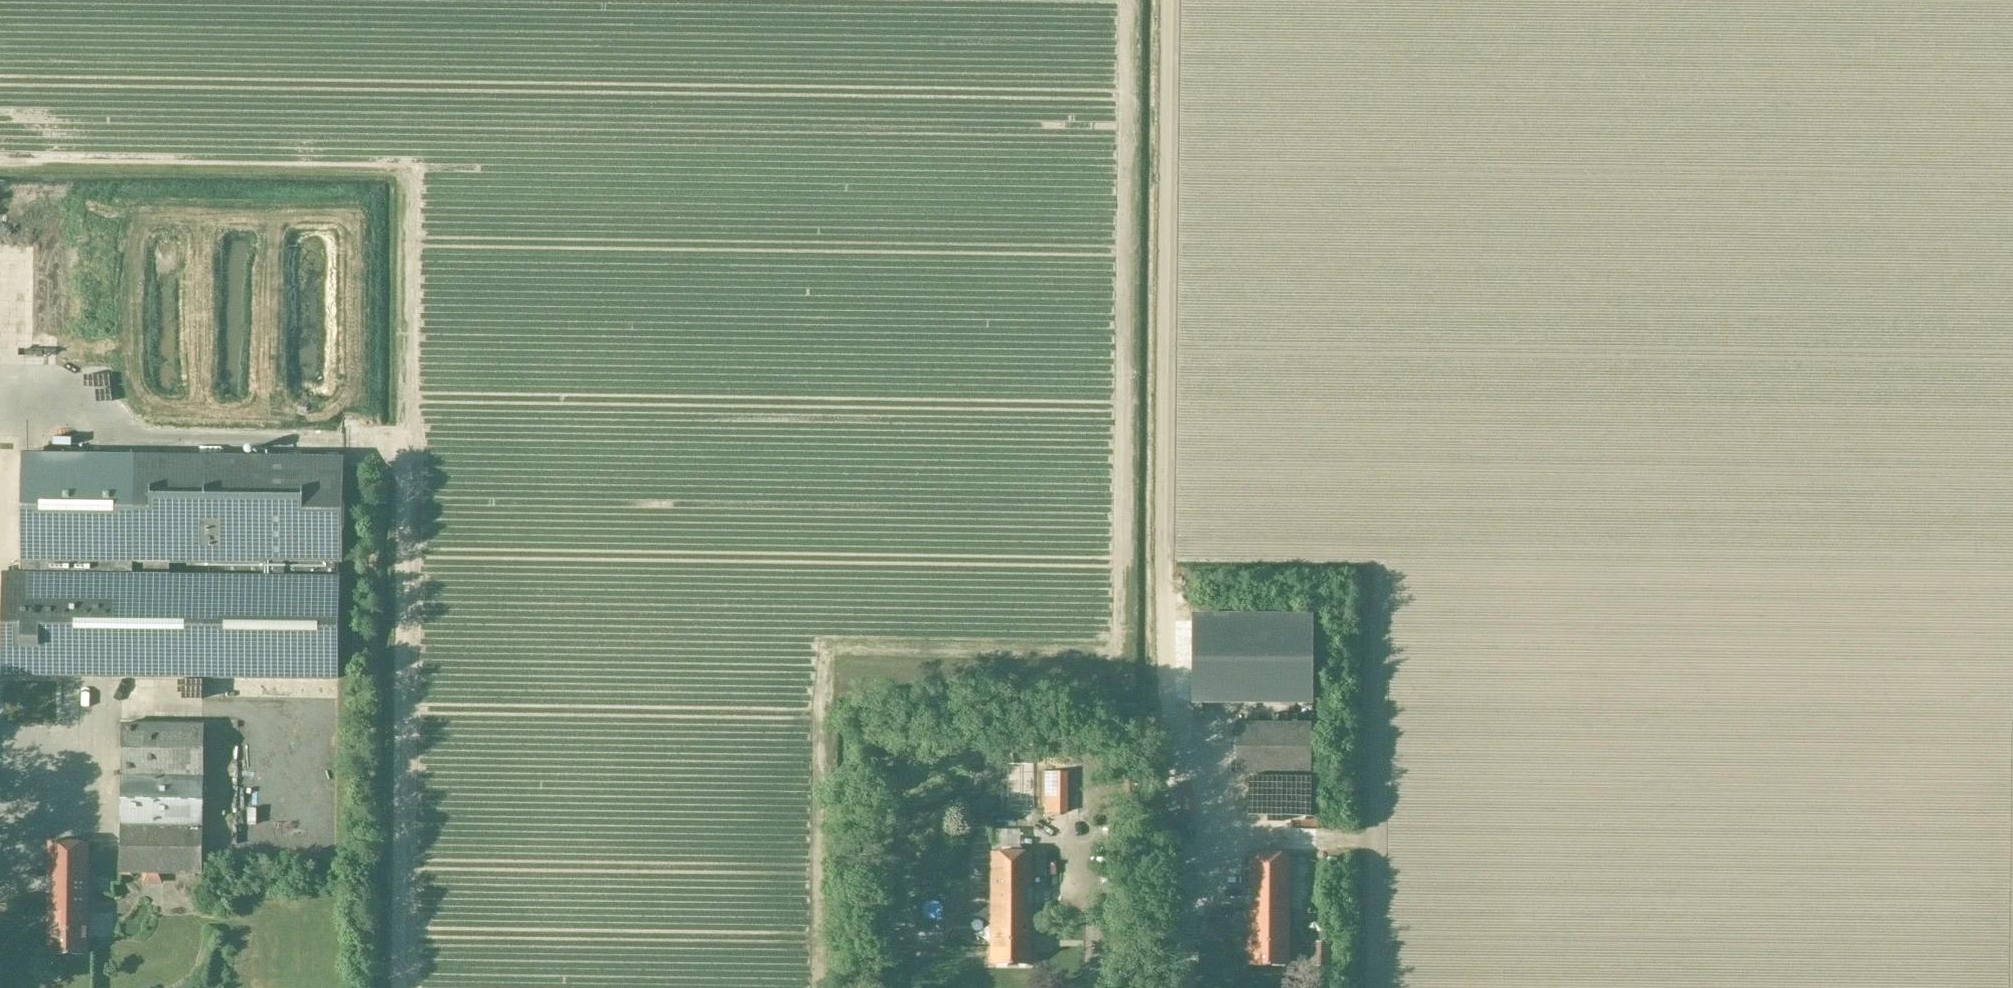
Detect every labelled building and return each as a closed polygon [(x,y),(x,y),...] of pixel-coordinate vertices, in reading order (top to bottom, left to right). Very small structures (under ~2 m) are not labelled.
[(339,576),(335,576),(335,563),(342,563),(343,460),(265,460),(22,458),(21,575),(3,575),(2,676),(204,678),(338,680),(339,576)] [(1309,700),(1309,620),(1188,620),(1188,700),(1309,700)] [(202,876),(203,725),(122,724),(120,875),(202,876)] [(1236,724),(1236,774),(1311,774),(1311,724),(1236,724)] [(1067,815),(1068,773),(1044,773),(1044,815),(1067,815)] [(89,844),(49,843),(47,955),(87,956),(89,844)] [(1031,966),(1031,854),(991,854),(991,966),(1031,966)] [(1289,855),(1249,855),(1247,967),(1287,967),(1289,855)]
